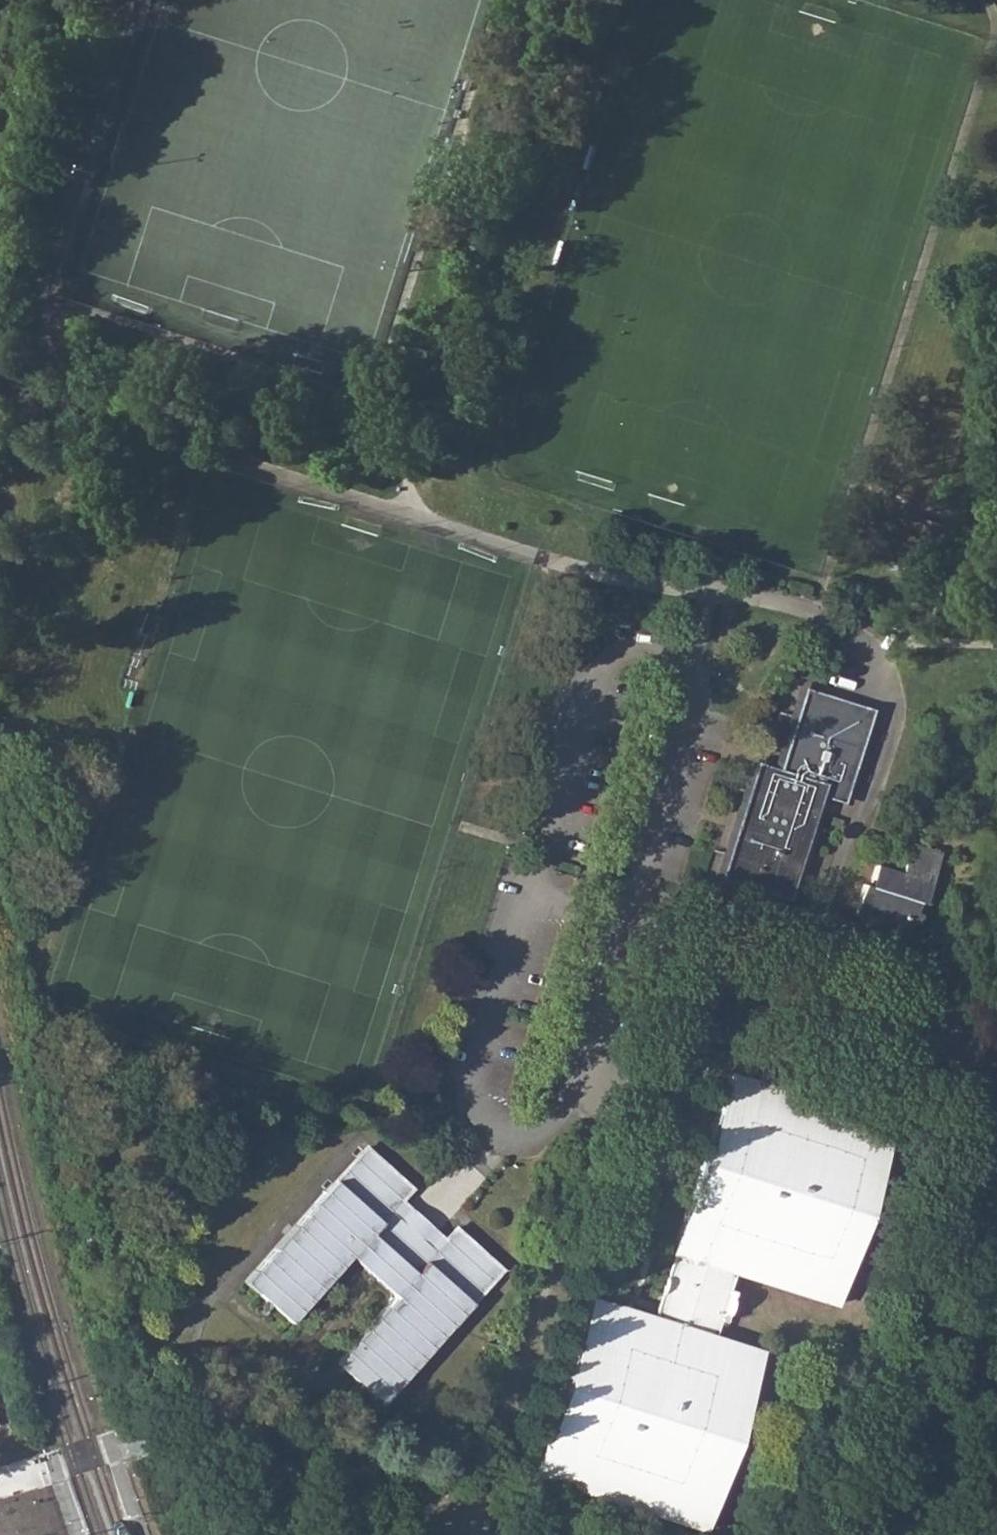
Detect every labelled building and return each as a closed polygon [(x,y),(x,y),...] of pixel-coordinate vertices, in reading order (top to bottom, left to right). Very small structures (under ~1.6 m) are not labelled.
[(914,511),(938,520),(944,506),(920,497),(914,511)] [(752,771),(719,876),(786,896),(819,791),(844,798),(870,714),(802,693),(774,777),(752,771)] [(908,844),(901,864),(934,875),(940,854),(908,844)] [(931,884),(898,874),(875,866),(868,888),(861,886),(852,915),(885,926),(896,925),(894,934),(905,938),(910,924),(916,925),(920,914),(914,912),(916,904),(924,904),(931,884)] [(588,1295),(531,1479),(548,1484),(701,1532),(708,1507),(758,1349),(706,1333),(711,1316),(721,1319),(730,1290),(719,1286),(724,1269),(835,1303),(891,1124),(726,1073),(670,1252),(686,1257),(667,1319),(649,1314),(588,1295)] [(356,1156),(232,1286),(277,1329),(338,1264),(383,1306),(321,1371),(366,1413),(490,1283),(444,1240),(423,1261),(381,1221),(402,1199),(356,1156)]
